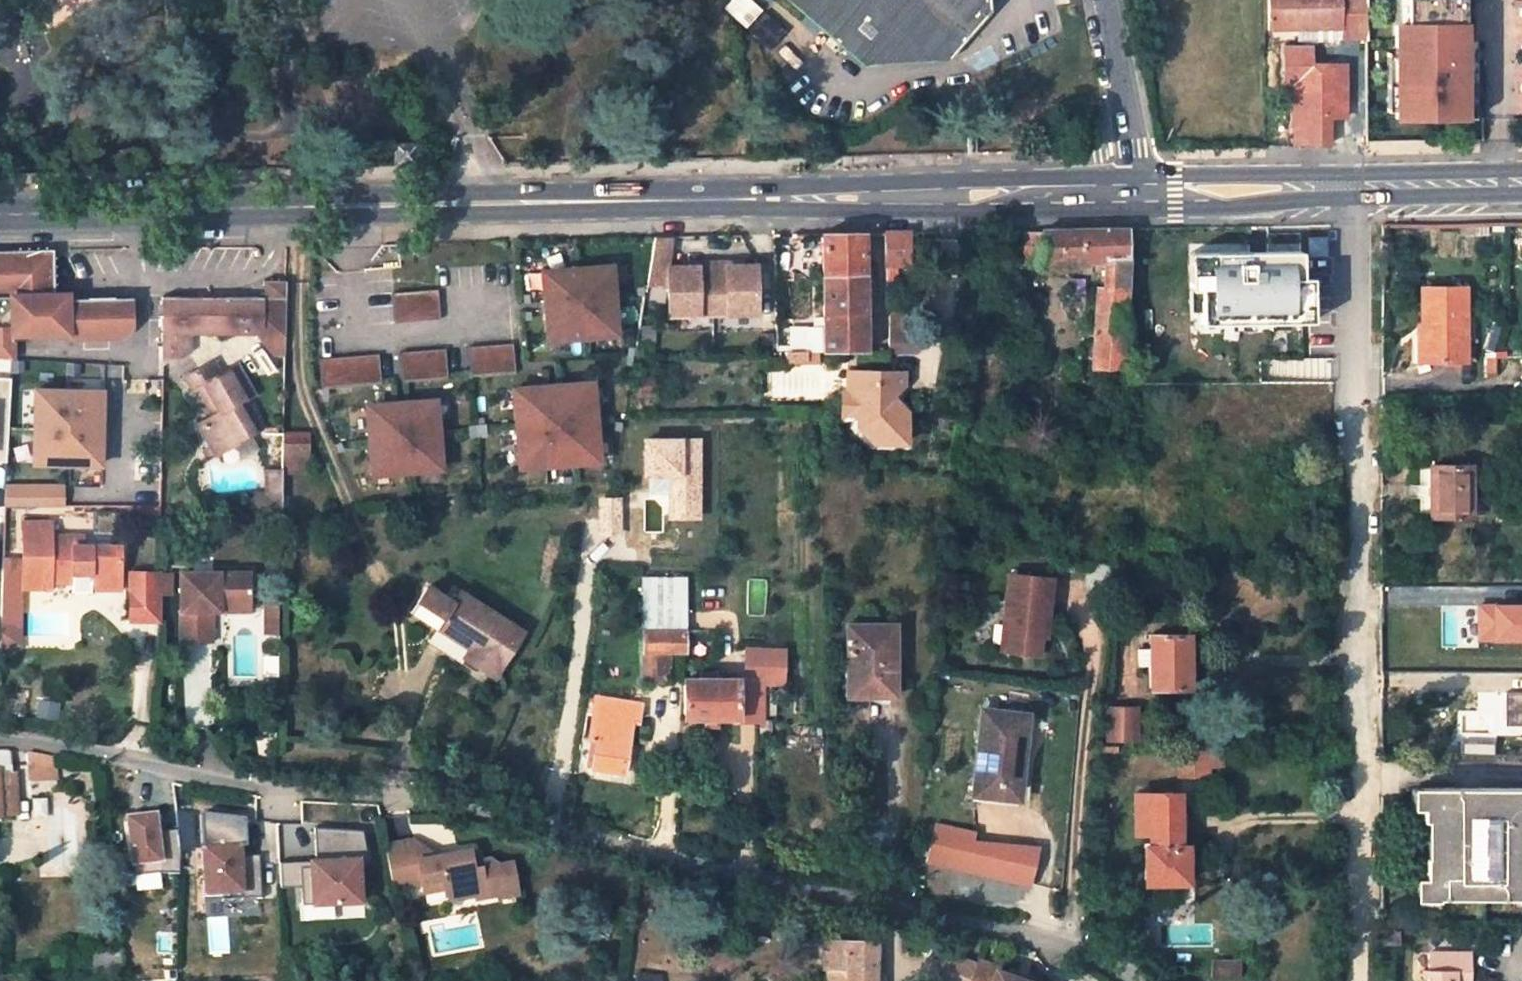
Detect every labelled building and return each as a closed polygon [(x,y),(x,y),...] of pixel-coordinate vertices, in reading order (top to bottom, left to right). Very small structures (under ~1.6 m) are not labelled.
[(864,67),(949,61),(991,13),(990,0),(787,0),(864,67)] [(1337,40),(1338,38),(1364,37),(1364,0),(1268,0),(1268,29),(1299,29),(1299,40),(1337,40)] [(1461,0),(1406,0),(1406,25),(1395,25),(1394,55),(1394,65),(1399,65),(1399,84),(1394,84),(1395,117),(1463,116),(1462,48),(1452,48),(1452,35),(1462,36),(1461,0)] [(1395,25),(1406,25),(1406,0),(1395,0),(1395,25)] [(1473,117),(1472,35),(1462,36),(1452,35),(1452,48),(1462,48),(1463,116),(1473,117)] [(1386,55),(1386,84),(1394,84),(1399,84),(1399,65),(1394,65),(1394,55),(1386,55)] [(1386,117),(1395,117),(1394,84),(1386,84),(1386,117)] [(1361,126),(1331,126),(1331,136),(1360,136),(1361,126)] [(396,165),(418,165),(417,142),(396,143),(396,165)] [(1104,258),(1126,260),(1127,229),(1094,230),(1037,231),(1036,263),(1104,258)] [(1002,232),(999,261),(1015,263),(1036,263),(1037,231),(1002,232)] [(897,264),(908,265),(910,233),(898,234),(886,234),(885,264),(897,264)] [(823,269),(823,276),(863,276),(863,263),(863,234),(852,235),(823,235),(823,253),(823,269)] [(863,263),(885,264),(886,234),(863,234),(863,263)] [(654,238),(650,265),(647,285),(665,288),(669,264),(673,238),(654,238)] [(12,358),(12,335),(28,335),(28,326),(67,325),(67,334),(67,338),(122,336),(132,326),(132,297),(67,299),(67,294),(53,294),(53,279),(53,250),(0,251),(0,358),(12,358)] [(1232,323),(1269,322),(1283,322),(1299,321),(1298,251),(1297,251),(1268,251),(1267,251),(1256,252),(1246,252),(1198,253),(1199,289),(1200,323),(1232,323)] [(823,253),(814,253),(814,269),(823,269),(823,253)] [(1121,368),(1126,260),(1104,258),(1103,288),(1095,288),(1091,366),(1121,368)] [(753,261),(669,264),(665,288),(668,316),(757,317),(753,261)] [(610,263),(541,269),(548,339),(617,332),(610,263)] [(886,277),(897,278),(897,264),(885,264),(886,277)] [(865,342),(863,276),(823,276),(823,327),(823,351),(865,350),(865,342)] [(266,299),(165,297),(163,356),(182,356),(191,351),(191,332),(257,334),(274,356),(285,356),(287,282),(267,282),(266,299)] [(396,321),(441,316),(438,286),(393,290),(396,321)] [(1464,362),(1464,286),(1420,287),(1421,325),(1428,325),(1428,362),(1464,362)] [(899,311),(888,323),(888,332),(907,331),(907,321),(899,311)] [(1417,325),(1417,362),(1428,362),(1428,325),(1421,325),(1417,325)] [(823,327),(790,328),(790,351),(815,351),(823,351),(823,327)] [(907,331),(888,332),(889,349),(917,349),(917,331),(907,331)] [(472,375),(516,370),(513,340),(469,344),(472,375)] [(404,381),(449,376),(446,346),(401,351),(404,381)] [(788,362),(815,362),(815,351),(790,351),(789,351),(788,362)] [(328,388),(382,383),(379,352),(320,358),(323,396),(329,395),(328,388)] [(254,396),(237,365),(220,374),(213,363),(186,377),(194,391),(198,389),(214,417),(198,425),(210,447),(203,450),(208,459),(255,433),(238,404),(245,400),(254,396)] [(902,369),(847,370),(847,390),(861,404),(860,414),(860,425),(876,440),(892,440),(892,424),(908,423),(908,407),(893,393),(902,384),(902,369)] [(4,461),(8,377),(0,377),(0,460),(4,461)] [(572,462),(572,442),(598,441),(591,380),(514,387),(520,465),(572,462)] [(99,389),(33,389),(32,462),(99,462),(99,389)] [(184,396),(198,425),(214,417),(198,389),(194,391),(184,396)] [(843,415),(860,414),(861,404),(847,390),(842,390),(843,415)] [(366,404),(372,473),(441,467),(435,398),(366,404)] [(238,404),(255,433),(262,430),(245,400),(238,404)] [(892,424),(892,440),(908,440),(908,423),(892,424)] [(283,432),(282,462),(308,462),(308,432),(283,432)] [(282,471),(308,472),(308,462),(282,462),(282,468),(282,471)] [(1481,480),(1480,465),(1431,466),(1430,513),(1430,516),(1472,516),(1472,480),(1481,480)] [(282,468),(266,467),(265,493),(265,505),(281,505),(282,471),(282,468)] [(1431,467),(1419,467),(1420,513),(1430,513),(1431,467)] [(65,506),(65,482),(5,482),(5,506),(65,506)] [(265,493),(242,492),(242,506),(265,505),(265,493)] [(23,522),(23,588),(51,588),(51,583),(72,584),(73,579),(90,580),(89,589),(120,590),(120,546),(85,546),(85,536),(52,536),(52,522),(23,522)] [(158,622),(159,573),(131,573),(131,622),(158,622)] [(179,574),(178,644),(209,644),(209,615),(217,614),(217,606),(247,605),(247,573),(179,574)] [(1051,579),(1007,574),(999,651),(1038,655),(1040,628),(1046,628),(1051,579)] [(643,579),(643,681),(665,681),(665,666),(669,666),(669,652),(682,652),(682,578),(643,579)] [(72,589),(89,589),(90,580),(73,579),(72,584),(51,583),(51,588),(72,589)] [(434,628),(468,650),(462,660),(492,678),(521,632),(459,592),(450,605),(424,588),(422,591),(409,613),(434,628)] [(217,614),(247,614),(247,605),(217,606),(217,614)] [(263,605),(263,621),(275,621),(275,605),(263,605)] [(1,612),(1,634),(10,635),(10,650),(18,646),(19,625),(1,612)] [(263,621),(263,635),(276,635),(275,621),(263,621)] [(892,625),(846,625),(846,696),(888,696),(888,664),(893,664),(892,625)] [(468,650),(434,628),(425,643),(435,650),(458,665),(462,660),(468,650)] [(1189,633),(1149,633),(1149,688),(1189,688),(1189,633)] [(1,634),(1,655),(10,650),(10,635),(1,634)] [(775,676),(756,677),(756,685),(761,685),(761,715),(775,716),(775,676)] [(737,718),(737,680),(715,680),(683,680),(684,717),(704,717),(717,718),(737,718)] [(593,697),(588,739),(591,740),(595,741),(594,749),(590,748),(587,766),(624,771),(624,768),(631,769),(633,750),(627,749),(631,722),(637,723),(639,704),(593,697)] [(1136,707),(1107,708),(1106,740),(1136,740),(1136,707)] [(1018,800),(1025,714),(981,711),(973,795),(1018,800)] [(704,717),(704,726),(717,725),(717,718),(704,717)] [(1204,745),(1205,764),(1221,764),(1221,744),(1204,745)] [(1178,745),(1178,775),(1205,774),(1205,764),(1204,745),(1178,745)] [(17,818),(15,775),(10,776),(10,754),(10,751),(0,751),(0,819),(17,818)] [(55,759),(28,755),(28,781),(56,779),(55,759)] [(1425,898),(1521,898),(1521,790),(1421,791),(1422,824),(1436,823),(1436,860),(1425,860),(1425,898)] [(1179,845),(1179,793),(1150,793),(1133,793),(1134,832),(1150,832),(1150,845),(1144,845),(1145,884),(1186,883),(1186,845),(1179,845)] [(242,884),(260,883),(259,857),(241,858),(240,852),(247,851),(245,824),(200,815),(205,897),(222,896),(242,895),(242,884)] [(159,872),(179,874),(180,847),(177,830),(156,832),(154,816),(127,818),(132,864),(158,861),(159,872)] [(936,822),(927,864),(1033,886),(1041,848),(975,835),(976,830),(936,822)] [(316,903),(314,846),(354,846),(353,830),(304,832),(307,864),(300,864),(300,866),(301,891),(302,904),(316,903)] [(436,856),(418,859),(414,840),(400,843),(386,846),(394,887),(423,882),(425,890),(444,887),(445,892),(459,895),(480,891),(488,888),(493,886),(493,885),(498,884),(500,896),(500,897),(518,894),(516,882),(512,879),(514,874),(512,861),(499,864),(490,859),(482,861),(472,863),(470,854),(465,851),(436,856)] [(414,840),(418,859),(436,856),(414,840)] [(314,846),(316,903),(348,901),(346,858),(355,857),(354,846),(314,846)] [(480,852),(470,854),(472,863),(482,861),(480,852)] [(133,876),(159,872),(158,861),(132,864),(133,876)] [(301,891),(300,866),(280,867),(281,892),(301,891)] [(261,900),(260,883),(242,884),(242,895),(222,896),(222,902),(261,900)] [(481,900),(500,897),(500,896),(498,884),(493,885),(493,886),(488,888),(480,891),(481,900)] [(1382,930),(1393,930),(1393,919),(1381,919),(1382,930)] [(1381,944),(1399,943),(1399,930),(1393,930),(1382,930),(1381,944)] [(876,942),(828,942),(826,980),(874,980),(876,942)] [(1428,970),(1421,970),(1421,980),(1455,980),(1455,970),(1471,970),(1471,953),(1428,953),(1428,970)] [(121,954),(108,955),(110,975),(123,974),(121,954)] [(942,980),(971,980),(976,967),(950,957),(942,980)] [(971,980),(1013,980),(1012,978),(997,972),(998,970),(978,962),(976,967),(971,980)] [(1455,980),(1471,980),(1471,970),(1455,970),(1455,980)]
